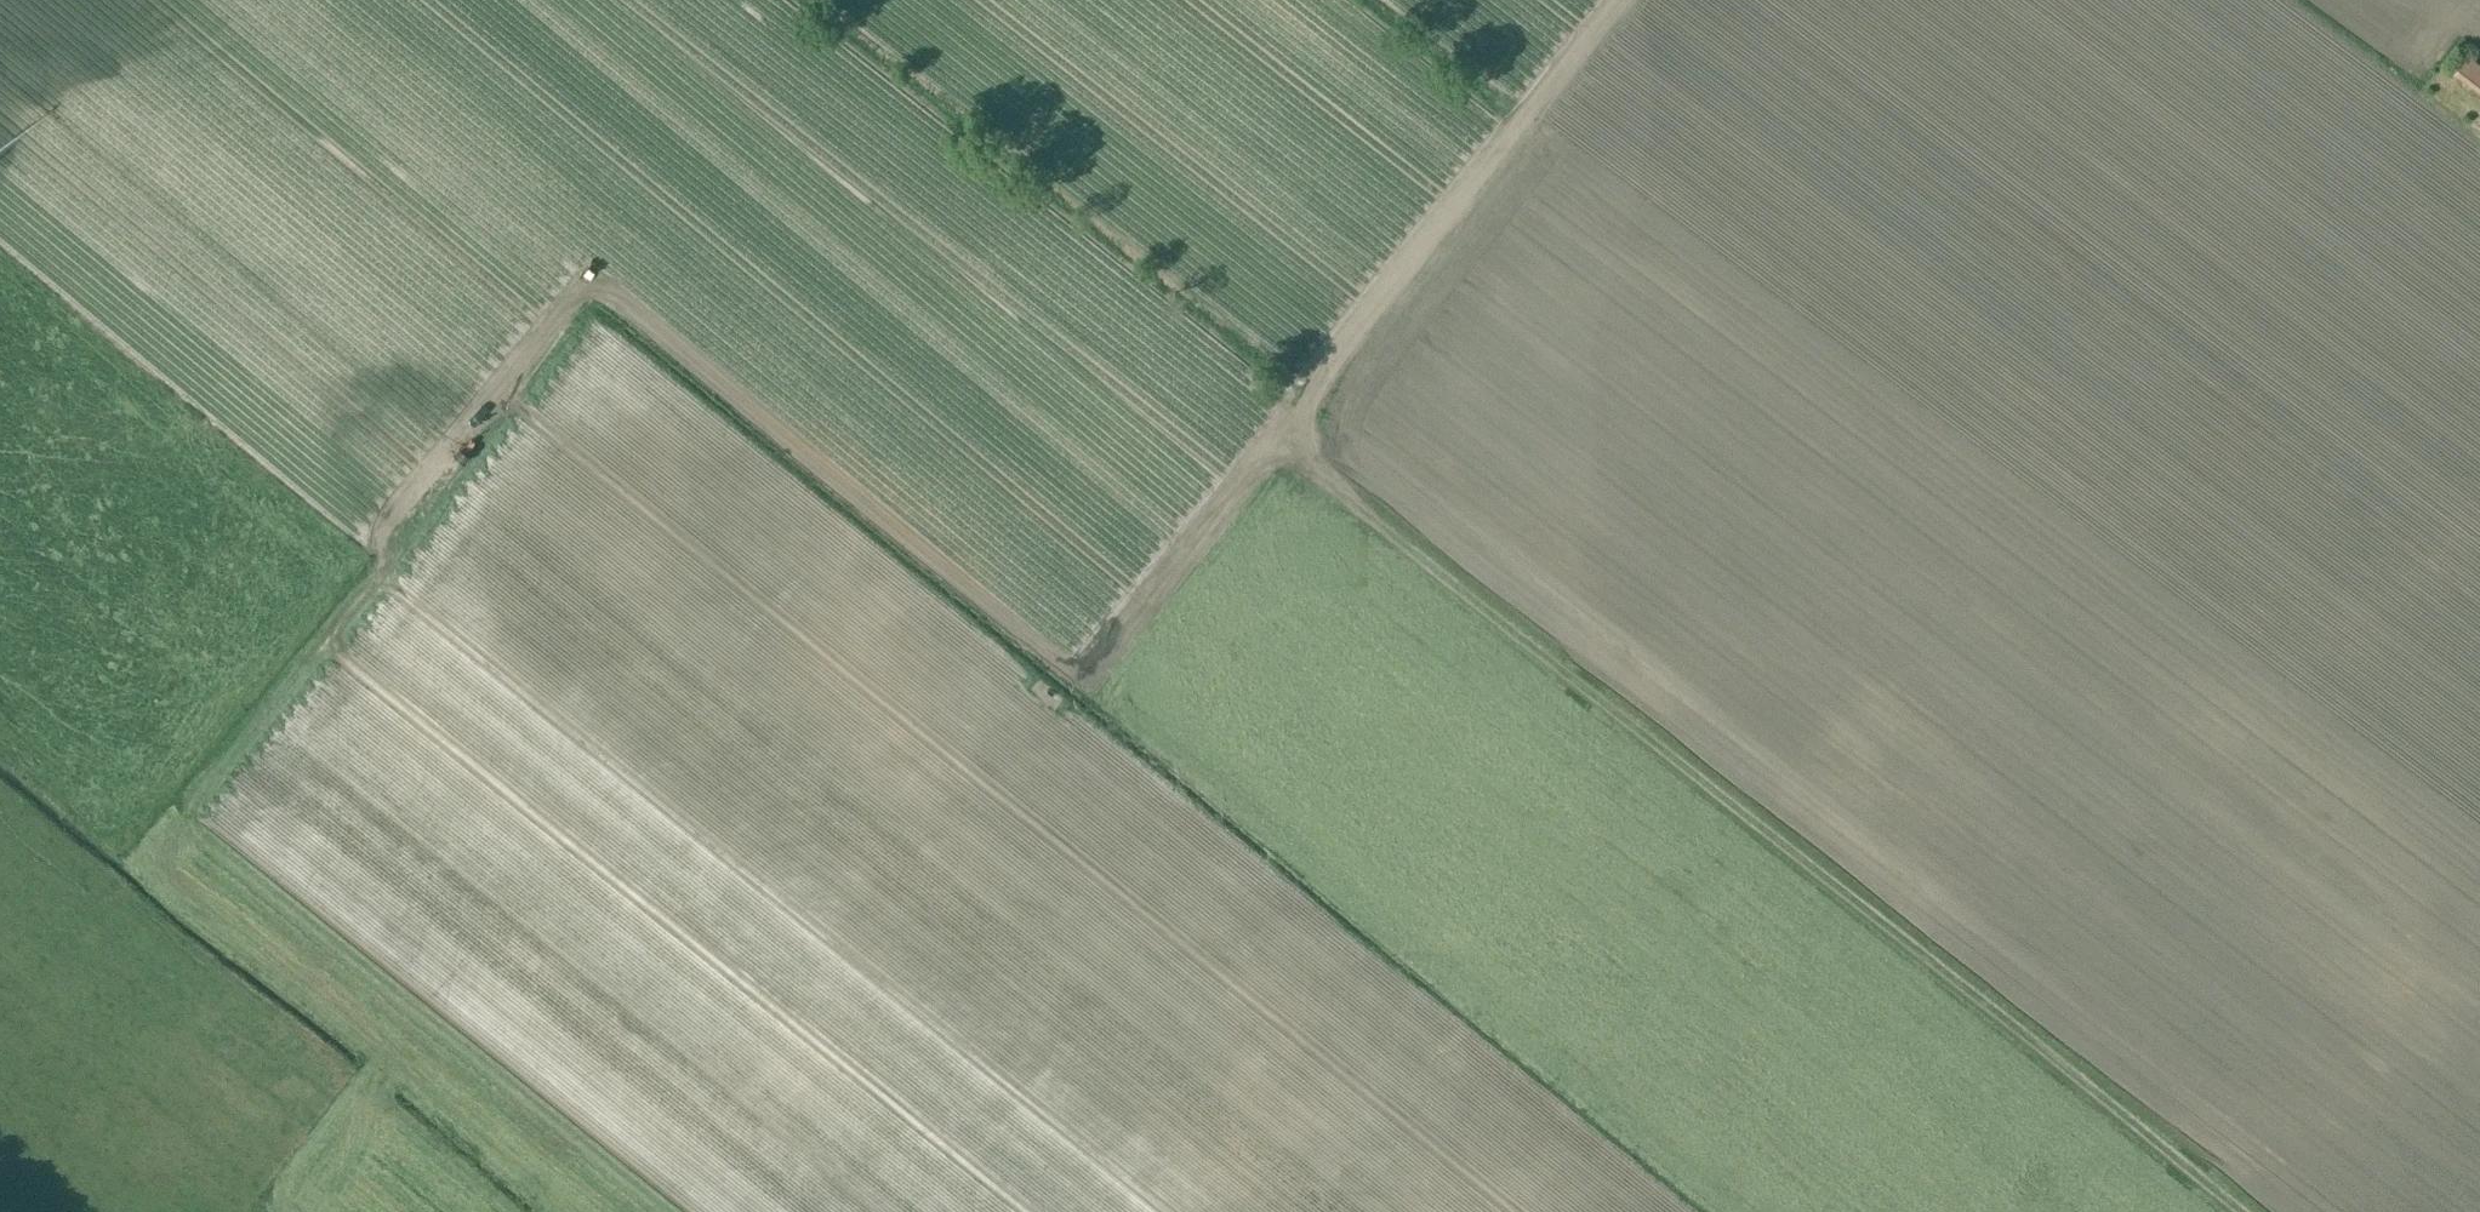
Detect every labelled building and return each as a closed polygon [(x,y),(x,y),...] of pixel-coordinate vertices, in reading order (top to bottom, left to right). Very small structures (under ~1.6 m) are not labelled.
[(2469,53),(2459,66),(2479,82),(2479,62),(2469,53)]
